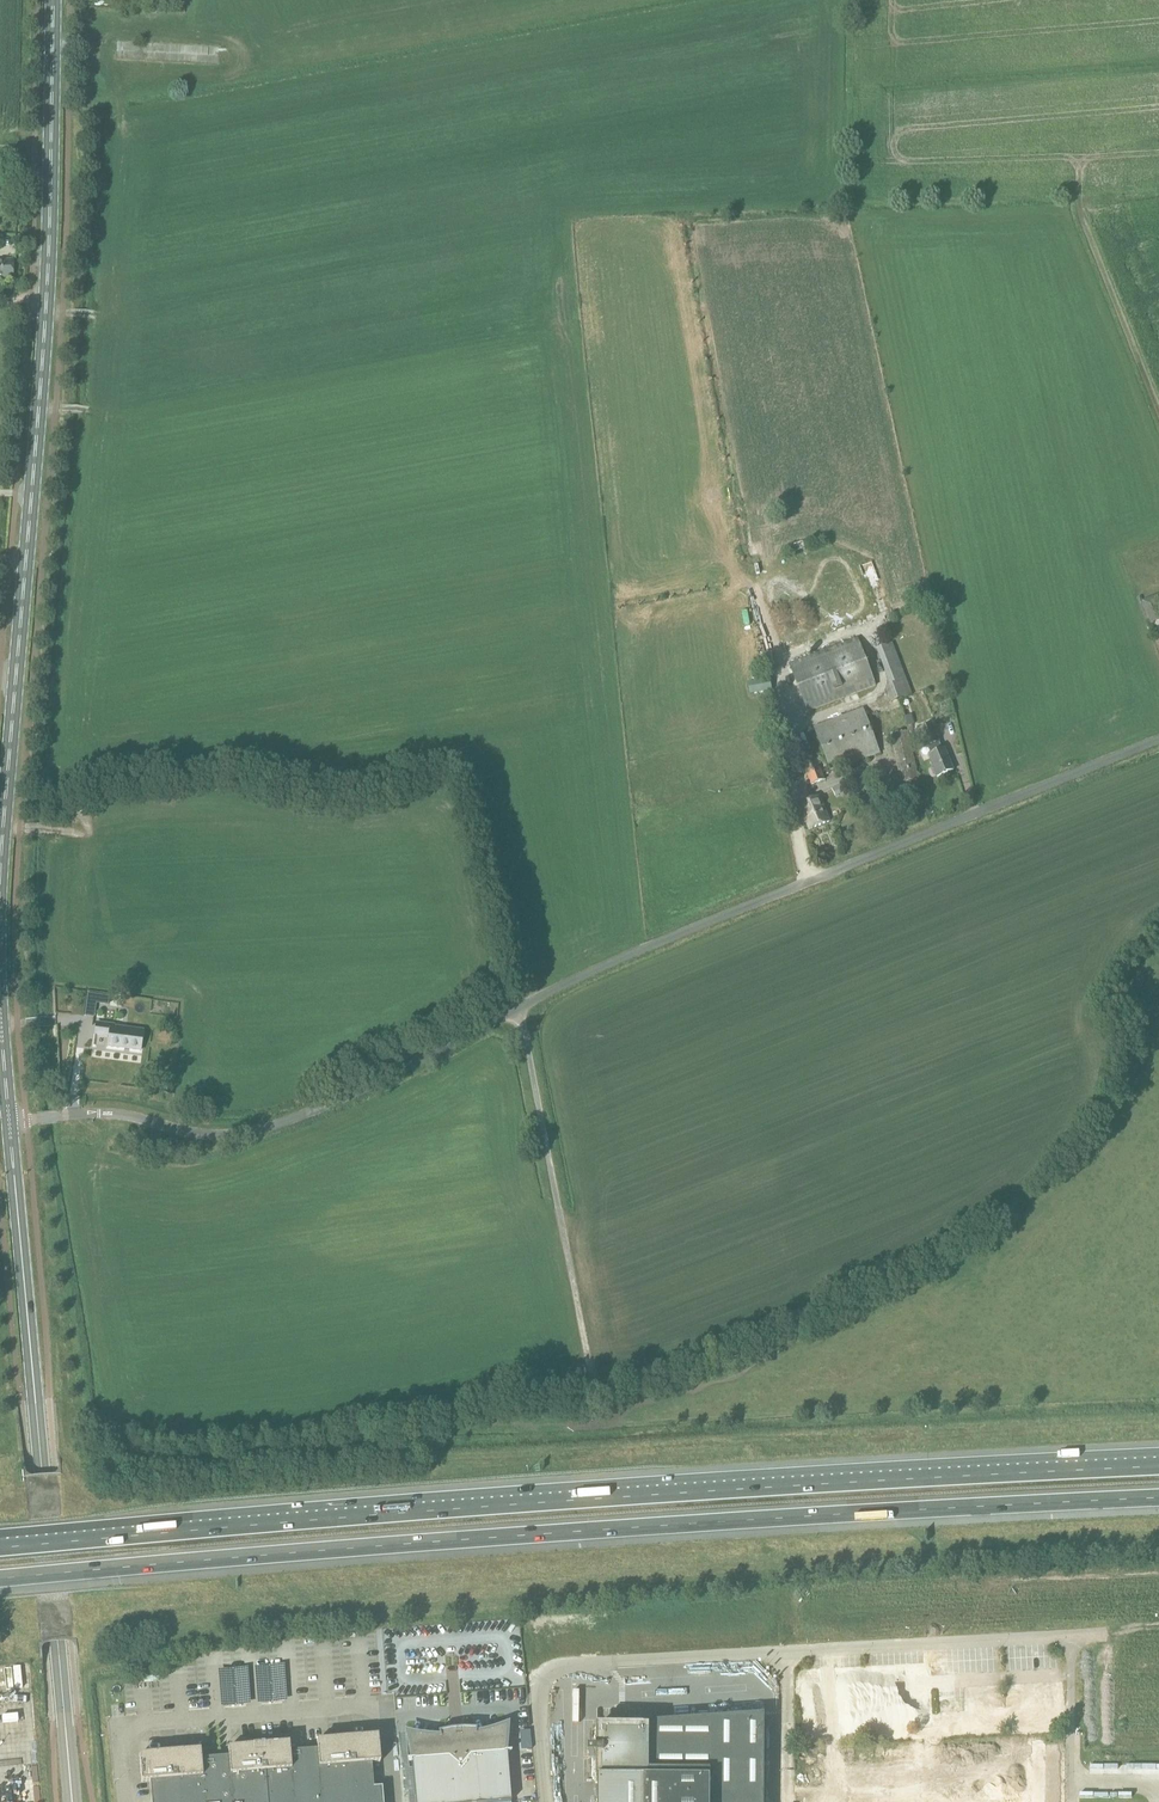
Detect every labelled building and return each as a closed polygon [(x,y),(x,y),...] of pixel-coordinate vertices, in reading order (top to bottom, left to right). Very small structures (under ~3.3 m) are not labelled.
[(168,59),(168,48),(152,47),(152,59),(168,59)] [(1,281),(12,281),(13,261),(0,261),(0,281),(1,281)] [(699,481),(700,494),(714,493),(713,481),(699,481)] [(766,554),(768,569),(781,567),(779,552),(766,554)] [(721,594),(735,590),(734,584),(719,589),(721,594)] [(1142,596),(1137,598),(1139,604),(1143,603),(1151,625),(1158,621),(1158,595),(1144,601),(1142,596)] [(787,666),(800,715),(838,704),(835,693),(850,689),(852,696),(870,691),(856,639),(831,646),(839,676),(815,682),(816,683),(801,687),(795,663),(787,666)] [(770,679),(749,683),(751,695),(773,691),(770,679)] [(913,695),(907,680),(886,688),(891,703),(913,695)] [(864,708),(814,727),(831,773),(881,754),(864,708)] [(940,741),(933,724),(919,729),(927,747),(929,746),(932,754),(929,755),(938,776),(954,770),(945,749),(943,750),(939,742),(940,741)] [(919,779),(909,729),(891,734),(902,783),(919,779)] [(811,763),(796,769),(805,790),(820,784),(811,763)] [(872,790),(868,780),(861,783),(865,793),(872,790)] [(76,792),(68,792),(67,805),(75,806),(76,792)] [(830,822),(820,797),(800,806),(805,817),(804,819),(805,823),(808,824),(810,830),(816,827),(817,828),(824,825),(824,824),(830,822)] [(97,1024),(95,1034),(110,1036),(108,1047),(140,1051),(143,1032),(114,1028),(115,1026),(97,1024)] [(4,1708),(5,1729),(17,1729),(16,1707),(4,1708)] [(766,1715),(646,1723),(646,1727),(624,1726),(625,1724),(620,1724),(620,1726),(598,1726),(598,1750),(590,1750),(590,1757),(598,1757),(598,1780),(600,1780),(600,1801),(765,1801),(766,1715)] [(839,1718),(841,1801),(996,1801),(994,1717),(956,1717),(956,1718),(943,1718),(943,1717),(922,1717),(922,1718),(911,1718),(911,1717),(905,1717),(905,1718),(894,1718),(894,1717),(886,1717),(886,1718),(876,1719),(876,1718),(863,1718),(863,1719),(850,1719),(850,1718),(839,1718)] [(440,1738),(433,1738),(427,1737),(420,1736),(414,1735),(408,1734),(414,1760),(410,1760),(410,1761),(412,1761),(415,1801),(510,1801),(507,1754),(509,1754),(509,1752),(505,1753),(507,1726),(501,1729),(495,1731),(489,1732),(482,1734),(476,1735),(476,1730),(464,1729),(451,1731),(439,1733),(440,1738)] [(140,1756),(142,1782),(150,1782),(152,1801),(383,1801),(382,1788),(374,1789),(372,1764),(380,1763),(378,1737),(317,1741),(318,1750),(290,1752),(289,1744),(228,1749),(229,1757),(201,1759),(201,1751),(140,1756)] [(1005,1795),(1047,1796),(1047,1786),(996,1786),(996,1795),(1005,1795)]
